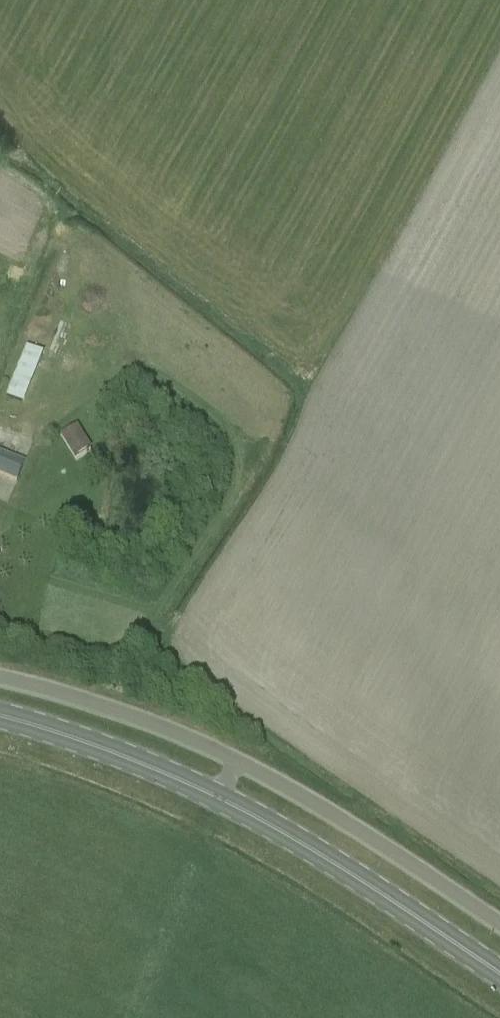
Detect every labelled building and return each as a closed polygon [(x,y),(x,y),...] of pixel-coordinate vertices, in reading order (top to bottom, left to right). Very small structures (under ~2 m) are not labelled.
[(5,396),(23,403),(35,373),(18,366),(5,396)] [(77,422),(58,431),(71,457),(90,447),(77,422)] [(17,482),(25,462),(0,451),(0,475),(17,482)]
